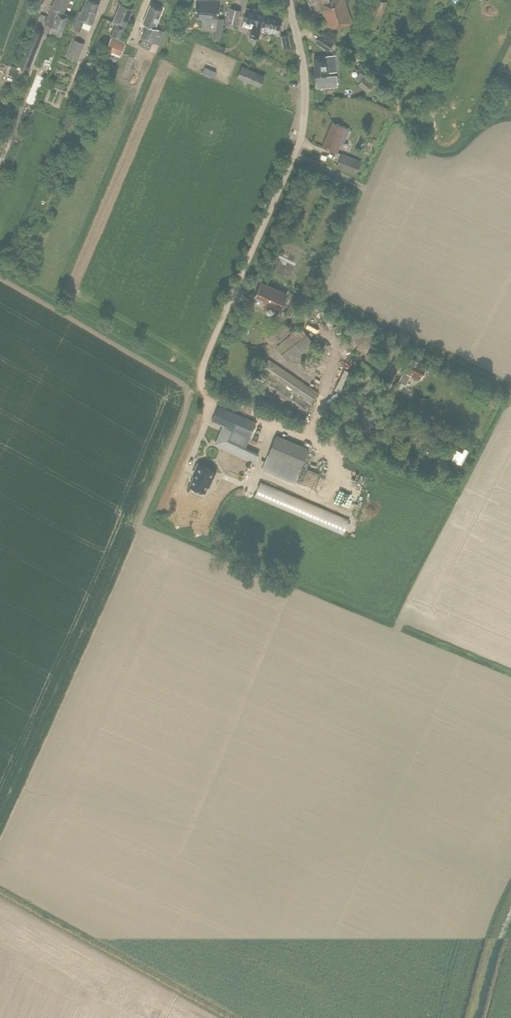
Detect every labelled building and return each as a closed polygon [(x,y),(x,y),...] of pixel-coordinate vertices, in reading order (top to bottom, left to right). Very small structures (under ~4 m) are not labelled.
[(48,15),(54,18),(51,26),(62,30),(69,15),(63,12),(68,0),(54,0),(51,8),(48,15)] [(77,18),(73,27),(79,30),(83,21),(92,24),(97,11),(96,10),(100,2),(94,0),(86,0),(81,11),(80,11),(77,18)] [(194,15),(211,17),(209,29),(215,30),(216,30),(215,35),(215,38),(216,38),(219,38),(220,38),(224,18),(217,17),(219,0),(196,0),(194,15)] [(352,23),(344,0),(308,0),(312,13),(322,10),(329,30),(352,23)] [(387,1),(385,0),(374,0),(364,25),(375,30),(387,1)] [(117,23),(111,36),(105,51),(119,57),(125,43),(124,42),(124,41),(119,39),(132,7),(120,2),(112,21),(117,23)] [(147,24),(141,37),(142,37),(152,41),(153,42),(154,38),(158,29),(158,28),(155,27),(162,9),(150,4),(142,22),(147,24)] [(236,29),(241,10),(230,7),(225,26),(236,29)] [(260,29),(264,12),(257,10),(258,8),(255,7),(254,9),(246,7),(242,25),(251,27),(249,35),(258,37),(260,29)] [(282,16),(264,12),(260,29),(278,33),(282,16)] [(44,32),(33,27),(18,64),(29,68),(44,32)] [(283,47),(291,46),(288,34),(280,35),(283,47)] [(315,42),(328,51),(333,42),(320,34),(315,42)] [(149,49),(152,41),(142,37),(139,45),(149,49)] [(77,62),(84,43),(74,39),(67,58),(77,62)] [(153,42),(150,50),(158,52),(161,45),(153,42)] [(336,75),(331,75),(331,71),(336,71),(335,55),(330,55),(314,56),(315,76),(316,76),(317,86),(337,85),(336,75)] [(259,86),(264,75),(242,66),(237,77),(259,86)] [(365,74),(360,71),(355,78),(360,81),(358,84),(367,91),(375,81),(365,73),(365,74)] [(43,82),(37,80),(28,103),(33,106),(43,82)] [(68,111),(63,124),(73,129),(79,115),(68,111)] [(343,141),(349,128),(332,122),(323,146),(337,151),(341,140),(343,141)] [(342,153),(341,154),(337,165),(356,173),(361,161),(342,153)] [(280,309),(287,293),(261,282),(260,285),(255,295),(266,300),(266,301),(272,304),(271,305),(280,309)] [(286,312),(301,319),(309,301),(290,292),(287,298),(292,300),(286,312)] [(290,330),(284,323),(278,328),(268,338),(274,345),(290,330)] [(276,347),(276,348),(288,361),(294,367),(314,351),(313,349),(316,346),(301,327),(276,347)] [(368,351),(364,360),(379,367),(384,359),(368,351)] [(419,378),(426,364),(410,356),(402,373),(407,375),(408,373),(419,378)] [(304,413),(318,393),(268,359),(255,379),(304,413)] [(212,420),(222,425),(213,445),(239,457),(254,463),(257,455),(259,452),(229,438),(232,429),(249,436),(255,421),(218,405),(212,420)] [(423,426),(416,423),(411,436),(418,438),(423,426)] [(261,470),(294,483),(308,448),(276,434),(261,470)] [(454,446),(450,440),(439,446),(442,452),(454,446)] [(190,484),(197,487),(197,489),(197,491),(201,493),(203,492),(204,490),(205,491),(208,485),(209,486),(216,471),(197,462),(194,471),(195,471),(190,484)] [(259,481),(253,497),(344,533),(350,518),(259,481)]
